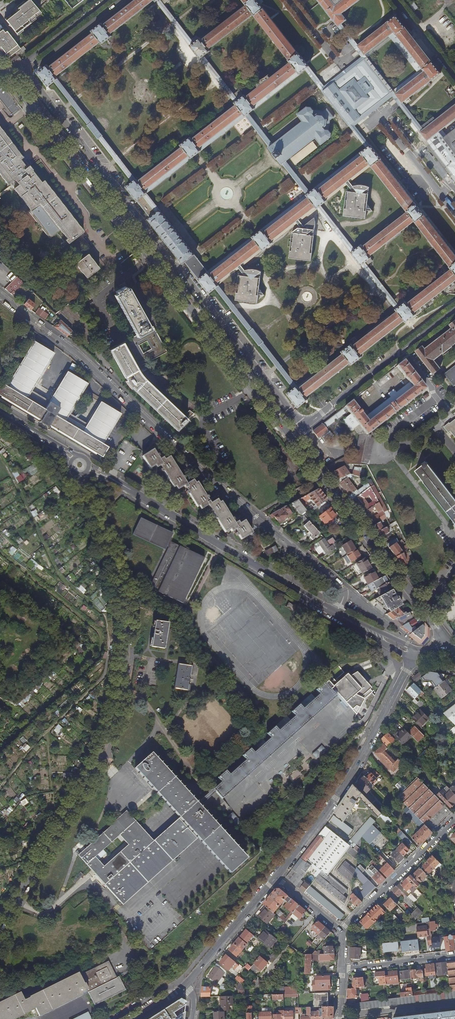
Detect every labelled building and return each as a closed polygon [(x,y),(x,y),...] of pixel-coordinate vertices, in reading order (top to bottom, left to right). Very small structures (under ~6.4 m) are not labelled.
[(31,0),(28,0),(15,10),(17,12),(6,21),(17,34),(29,24),(28,22),(29,21),(30,22),(41,13),(31,0)] [(103,25),(102,23),(92,31),(93,33),(50,67),(48,65),(38,73),(49,87),(55,82),(58,79),(59,79),(57,76),(100,43),(102,45),(107,40),(112,37),(110,35),(154,0),(156,2),(158,0),(136,0),(103,25)] [(156,2),(174,25),(190,46),(194,43),(160,0),(158,0),(156,2)] [(246,6),(201,40),(200,38),(194,43),(190,46),(200,59),(201,59),(204,56),(210,51),(209,50),(253,15),(289,60),(288,61),(290,63),(297,72),(299,74),(305,70),(308,67),(309,66),(298,53),(297,53),(256,0),(241,0),(246,6)] [(338,27),(341,24),(347,20),(342,14),(359,0),(317,0),(338,27)] [(414,2),(409,5),(414,11),(418,8),(414,2)] [(395,16),(358,46),(357,46),(364,55),(393,32),(424,71),(395,95),(402,103),(403,103),(416,92),(419,94),(431,85),(429,82),(441,73),(395,16)] [(324,87),(326,89),(366,58),(364,55),(357,46),(358,46),(341,24),(338,27),(354,48),(361,57),(324,87)] [(9,58),(15,53),(20,49),(12,38),(11,38),(6,31),(5,32),(0,26),(0,27),(0,48),(0,47),(3,51),(2,52),(2,53),(4,52),(9,58)] [(364,55),(366,58),(391,38),(417,72),(393,92),(395,95),(424,71),(393,32),(364,55)] [(22,60),(18,55),(12,60),(16,65),(22,60)] [(204,56),(201,59),(218,81),(235,103),(238,100),(236,97),(204,56)] [(352,130),(354,132),(357,129),(359,128),(358,126),(375,114),(373,112),(371,109),(393,92),(366,58),(326,89),(323,92),(319,88),(316,91),(317,92),(314,95),(319,101),(322,98),(343,125),(339,127),(345,134),(348,131),(349,133),(352,130)] [(253,106),(297,72),(290,63),(246,97),(244,95),(244,96),(242,93),(236,97),(238,100),(235,103),(234,103),(236,105),(192,140),(190,138),(186,141),(181,145),(182,147),(138,182),(137,179),(136,180),(133,182),(127,187),(151,218),(161,211),(159,208),(147,194),(148,194),(146,191),(190,157),(191,159),(197,155),(201,151),(199,149),(243,114),(245,117),(249,114),(255,109),(253,106)] [(317,85),(319,88),(323,92),(326,89),(324,87),(315,76),(308,67),(305,70),(317,85)] [(255,109),(299,74),(297,72),(253,106),(255,109)] [(58,79),(55,82),(88,125),(91,122),(74,100),(58,79)] [(371,109),(373,112),(392,96),(414,124),(417,121),(403,103),(402,103),(395,95),(393,92),(371,109)] [(417,121),(414,124),(421,132),(420,132),(422,135),(425,139),(427,141),(442,130),(454,119),(454,105),(436,120),(434,117),(421,127),(417,121)] [(283,164),(286,162),(315,139),(321,145),(331,137),(331,134),(329,131),(329,121),(333,117),(327,109),(323,112),(313,111),(311,107),(307,107),(297,115),(302,122),(273,144),(269,147),(269,148),(273,153),(272,154),(277,159),(278,159),(282,165),(283,164)] [(201,151),(245,117),(243,114),(199,149),(201,151)] [(269,147),(273,144),(260,128),(249,114),(245,117),(256,131),(269,147)] [(91,122),(88,125),(99,139),(103,136),(92,122),(91,122)] [(0,129),(0,156),(1,157),(0,157),(0,175),(8,185),(15,181),(19,186),(14,189),(31,211),(40,204),(67,240),(66,241),(69,244),(81,235),(85,232),(59,199),(44,181),(42,183),(32,170),(33,170),(29,166),(27,167),(21,160),(23,158),(0,129)] [(355,133),(366,148),(370,146),(357,129),(354,132),(355,133)] [(442,130),(427,141),(439,156),(454,177),(454,129),(446,135),(442,130)] [(119,158),(103,136),(99,139),(133,182),(136,180),(119,158)] [(312,142),(291,159),(296,166),(317,149),(312,142)] [(362,156),(369,165),(371,167),(372,167),(407,212),(363,247),(361,245),(355,250),(351,253),(357,260),(361,266),(362,266),(365,263),(367,266),(372,261),(370,259),(371,258),(370,256),(414,222),(450,267),(449,267),(451,270),(454,275),(454,255),(424,215),(428,212),(420,201),(415,204),(381,160),(381,159),(370,145),(370,146),(366,148),(360,153),(362,156)] [(362,156),(360,153),(316,187),(318,190),(362,156)] [(208,272),(195,256),(186,263),(210,294),(216,289),(220,286),(218,284),(238,268),(241,266),(261,249),(263,251),(268,248),(273,243),(271,241),(296,222),(298,220),(315,207),(317,209),(317,208),(320,206),(327,201),(325,199),(346,183),(348,181),(369,165),(362,156),(318,190),(316,187),(310,192),(307,195),(306,195),(308,198),(264,232),(263,230),(256,235),(253,238),(255,240),(211,274),(209,272),(208,272)] [(148,194),(191,159),(190,157),(146,191),(148,194)] [(307,195),(310,192),(297,176),(286,162),(283,164),(294,179),(307,195)] [(348,181),(346,183),(353,193),(354,193),(354,189),(353,187),(348,181)] [(354,193),(353,193),(348,192),(346,205),(345,205),(343,216),(366,219),(366,212),(365,212),(365,210),(373,211),(366,204),(367,194),(362,194),(370,188),(362,186),(353,187),(354,189),(354,193)] [(308,198),(306,195),(263,230),(264,232),(308,198)] [(320,206),(317,208),(351,253),(355,250),(320,206)] [(161,211),(151,218),(149,220),(161,236),(166,242),(170,248),(171,248),(183,264),(186,263),(195,256),(182,239),(183,238),(178,233),(174,227),(161,211)] [(314,218),(303,226),(305,229),(301,229),(298,229),(292,234),(294,234),(292,247),(290,248),(289,259),(311,261),(313,249),(310,249),(312,230),(314,231),(315,223),(314,218)] [(300,222),(298,220),(296,222),(297,225),(301,229),(305,229),(303,226),(300,222)] [(255,240),(253,238),(209,272),(211,274),(255,240)] [(82,259),(76,264),(87,279),(100,269),(96,264),(89,254),(82,259)] [(365,263),(362,266),(380,289),(395,309),(396,310),(399,307),(367,266),(365,263)] [(245,271),(241,266),(238,268),(246,277),(246,274),(245,271)] [(250,270),(245,271),(246,274),(246,277),(241,276),(239,289),(237,289),(235,300),(258,303),(259,297),(258,297),(258,295),(265,296),(258,287),(259,281),(259,279),(255,278),(259,275),(262,273),(256,270),(250,270)] [(451,270),(407,304),(406,302),(399,307),(396,310),(397,312),(353,346),(352,344),(346,348),(342,352),(343,354),(305,384),(300,389),(298,386),(297,386),(294,389),(288,394),(298,408),(308,400),(307,397),(350,363),(352,365),(362,357),(360,355),(404,321),(406,323),(416,315),(414,313),(454,281),(454,275),(451,270)] [(17,278),(5,290),(11,295),(13,292),(15,293),(23,284),(17,278)] [(115,296),(137,336),(110,351),(127,382),(126,382),(132,389),(133,389),(165,420),(177,432),(188,421),(142,376),(138,370),(168,352),(153,327),(150,328),(125,283),(120,286),(123,291),(115,296)] [(253,329),(220,286),(216,289),(249,332),(253,329)] [(40,309),(36,314),(45,321),(48,316),(45,314),(45,313),(40,309)] [(54,328),(67,337),(72,331),(61,321),(58,324),(55,327),(54,328)] [(450,325),(452,328),(425,349),(423,346),(416,352),(433,374),(440,369),(434,360),(442,354),(442,355),(452,347),(451,346),(454,344),(454,321),(450,325)] [(259,346),(260,345),(263,343),(264,342),(253,329),(249,332),(259,346)] [(120,413),(101,402),(88,425),(69,414),(85,387),(73,379),(74,378),(66,374),(49,402),(31,391),(54,353),(34,341),(7,386),(1,383),(0,385),(0,396),(41,420),(43,418),(50,422),(48,425),(102,457),(108,447),(102,443),(120,413)] [(260,345),(294,389),(297,386),(263,343),(260,345)] [(359,425),(363,431),(367,435),(426,389),(404,361),(397,367),(409,383),(397,393),(394,390),(389,394),(391,397),(365,418),(352,402),(342,410),(344,411),(346,409),(351,415),(347,418),(355,428),(359,425)] [(443,374),(453,387),(454,385),(454,365),(443,374)] [(68,371),(66,374),(74,378),(73,379),(85,387),(87,383),(68,371)] [(368,391),(359,398),(363,402),(372,395),(368,391)] [(340,411),(323,425),(326,429),(343,415),(340,411)] [(351,431),(355,428),(347,418),(343,420),(347,426),(348,425),(349,427),(348,427),(351,431)] [(450,423),(449,423),(443,427),(448,433),(450,432),(454,438),(454,419),(450,423)] [(326,429),(323,425),(311,434),(316,441),(318,439),(319,439),(328,432),(326,429)] [(355,428),(360,436),(360,433),(363,431),(359,425),(355,428)] [(344,428),(342,426),(331,435),(333,437),(344,428)] [(348,457),(326,468),(330,473),(344,466),(349,464),(367,464),(369,464),(374,439),(366,437),(367,436),(367,435),(363,431),(360,433),(360,436),(356,458),(348,457)] [(307,437),(304,440),(321,462),(324,459),(310,442),(311,442),(307,437)] [(186,485),(170,458),(164,461),(163,458),(159,460),(153,450),(142,457),(150,469),(155,466),(157,469),(160,466),(173,488),(175,487),(177,490),(184,486),(197,508),(199,506),(201,509),(208,506),(225,533),(230,530),(232,533),(235,531),(241,541),(252,534),(244,522),(239,525),(238,522),(235,524),(221,502),(218,503),(216,500),(210,504),(197,483),(195,484),(193,481),(186,485)] [(431,469),(426,463),(425,462),(422,464),(423,465),(415,471),(420,478),(454,523),(454,500),(431,469)] [(344,466),(330,473),(336,481),(349,475),(344,466)] [(361,471),(361,469),(354,468),(352,476),(355,477),(359,478),(360,474),(362,474),(363,471),(361,471)] [(24,471),(19,473),(18,471),(14,473),(18,482),(27,478),(24,471)] [(349,475),(336,481),(352,502),(370,489),(366,484),(363,486),(364,488),(361,491),(360,490),(357,492),(347,479),(349,478),(351,480),(355,477),(352,476),(349,475)] [(374,497),(378,495),(370,481),(366,483),(366,484),(370,489),(374,497)] [(352,502),(362,514),(378,504),(374,497),(370,489),(352,502)] [(327,501),(319,490),(298,501),(304,508),(308,508),(304,503),(311,499),(317,508),(321,506),(324,503),(327,501)] [(387,512),(378,495),(374,497),(378,504),(381,511),(383,514),(386,512),(387,512)] [(298,501),(291,504),(301,515),(306,511),(304,508),(298,501)] [(362,514),(365,517),(370,515),(369,514),(374,511),(375,513),(377,512),(377,514),(381,511),(378,504),(362,514)] [(286,507),(271,516),(272,517),(273,518),(274,517),(279,524),(292,514),(286,507)] [(333,507),(326,512),(319,517),(325,525),(338,515),(333,507)] [(383,530),(386,528),(382,522),(386,519),(383,514),(381,511),(377,514),(378,515),(369,521),(368,520),(367,520),(373,527),(379,524),(383,530)] [(166,551),(173,535),(141,519),(134,535),(166,551)] [(313,541),(320,534),(308,522),(304,527),(306,530),(309,533),(308,534),(311,537),(310,538),(313,541)] [(396,539),(390,526),(386,528),(383,530),(379,524),(373,527),(385,543),(389,541),(387,539),(385,536),(390,533),(392,536),(393,536),(394,538),(392,539),(393,541),(396,539)] [(330,547),(332,546),(336,543),(333,538),(326,542),(330,547)] [(324,539),(317,543),(326,556),(335,550),(332,546),(330,547),(326,542),(324,539)] [(414,562),(413,559),(409,560),(407,555),(406,552),(404,554),(403,553),(405,552),(403,547),(399,550),(398,548),(401,545),(400,542),(398,543),(396,539),(393,541),(386,545),(403,566),(414,562)] [(356,550),(350,541),(342,546),(347,555),(356,550)] [(182,605),(204,559),(188,551),(189,550),(187,548),(186,550),(171,543),(150,589),(164,596),(164,597),(166,598),(167,597),(182,605)] [(356,550),(347,555),(347,556),(351,563),(361,557),(356,550)] [(29,561),(42,570),(44,567),(32,558),(29,561)] [(365,558),(356,564),(362,575),(372,569),(365,558)] [(363,577),(368,586),(378,580),(373,572),(363,577)] [(378,580),(368,586),(371,592),(376,590),(388,583),(391,582),(386,576),(378,580)] [(62,594),(67,586),(60,581),(54,589),(62,594)] [(393,590),(388,583),(376,590),(380,597),(391,591),(393,590)] [(391,591),(380,597),(374,600),(378,604),(377,604),(383,609),(383,608),(386,611),(388,610),(390,613),(398,609),(400,607),(402,606),(401,605),(402,604),(398,598),(396,599),(391,591)] [(293,612),(296,607),(290,604),(287,608),(293,612)] [(407,615),(400,607),(398,609),(404,616),(407,615)] [(398,609),(390,613),(386,615),(393,621),(404,616),(398,609)] [(411,617),(409,614),(407,615),(404,616),(393,621),(392,622),(400,628),(403,626),(402,623),(413,618),(412,617),(411,617)] [(403,626),(400,628),(409,635),(417,629),(414,626),(418,624),(414,619),(403,626)] [(151,650),(160,652),(164,652),(169,626),(156,624),(152,643),(151,650)] [(426,627),(424,624),(417,629),(409,635),(420,644),(426,637),(426,627)] [(80,645),(76,648),(81,653),(85,649),(80,645)] [(187,695),(191,670),(178,668),(174,693),(187,695)] [(416,682),(425,676),(423,673),(424,672),(423,671),(422,671),(423,672),(416,676),(417,677),(414,680),(416,682)] [(444,677),(445,675),(430,672),(421,679),(422,680),(430,682),(436,688),(444,681),(442,679),(444,677)] [(436,688),(435,689),(443,699),(453,691),(445,681),(444,681),(436,688)] [(214,791),(222,800),(336,697),(324,683),(316,691),(320,695),(315,699),(312,695),(292,713),(295,717),(291,721),(287,717),(267,735),(271,739),(266,743),(263,739),(256,745),(260,749),(255,754),(251,750),(243,757),(246,761),(230,776),(227,772),(219,779),(222,783),(214,791)] [(415,684),(407,691),(410,695),(411,694),(415,698),(416,699),(420,694),(423,692),(417,686),(415,684)] [(427,696),(423,692),(420,694),(424,697),(430,702),(432,701),(427,696)] [(419,702),(416,699),(415,698),(413,702),(421,709),(425,704),(421,700),(419,702)] [(444,714),(454,724),(454,705),(444,714)] [(414,720),(421,728),(430,719),(422,710),(418,714),(419,715),(414,720)] [(60,724),(54,729),(60,735),(65,730),(60,724)] [(414,726),(408,732),(413,737),(418,743),(425,736),(414,726)] [(397,739),(404,746),(413,737),(408,732),(405,728),(399,734),(400,736),(397,739)] [(317,761),(334,746),(318,729),(302,744),(317,761)] [(389,734),(381,741),(388,748),(396,741),(389,734)] [(428,752),(437,744),(434,741),(429,745),(430,746),(427,750),(428,752)] [(384,745),(376,753),(394,772),(403,764),(399,760),(397,762),(395,760),(392,762),(390,760),(393,758),(390,755),(388,758),(386,756),(388,753),(386,751),(388,749),(384,745)] [(125,860),(147,884),(196,837),(231,875),(248,859),(152,755),(135,770),(155,793),(181,820),(155,844),(140,829),(136,832),(128,823),(127,823),(123,819),(103,836),(113,847),(121,840),(130,849),(125,853),(129,856),(125,860)] [(380,776),(376,771),(378,769),(374,764),(371,766),(375,771),(372,774),(365,766),(362,773),(365,776),(372,783),(373,785),(377,781),(376,780),(380,776)] [(372,789),(371,788),(369,786),(372,783),(365,776),(358,784),(365,791),(368,793),(372,789)] [(453,813),(418,778),(407,788),(403,792),(402,793),(398,797),(411,810),(433,832),(453,813)] [(354,785),(362,793),(365,791),(358,784),(356,782),(354,785)] [(403,792),(407,788),(401,782),(396,786),(402,792),(403,792)] [(357,801),(359,797),(361,797),(362,799),(380,818),(383,814),(378,810),(372,804),(362,793),(354,785),(334,815),(344,823),(358,802),(357,801)] [(450,789),(447,786),(438,794),(451,808),(454,804),(454,803),(454,794),(450,789)] [(375,801),(368,793),(365,791),(362,793),(372,804),(375,801)] [(375,801),(372,804),(378,810),(381,807),(375,801)] [(433,832),(411,810),(407,813),(422,829),(421,830),(420,829),(419,830),(420,831),(413,839),(420,846),(433,833),(433,832)] [(136,832),(140,829),(128,816),(127,815),(125,817),(123,819),(127,823),(128,823),(136,832)] [(334,815),(331,821),(349,835),(353,830),(344,823),(334,815)] [(357,833),(363,837),(373,825),(376,821),(371,817),(357,833)] [(373,825),(363,837),(370,845),(380,833),(373,825)] [(348,844),(327,827),(286,878),(297,887),(297,886),(297,885),(301,880),(311,866),(306,862),(307,861),(308,861),(328,876),(351,847),(352,848),(348,853),(356,859),(359,855),(359,853),(353,849),(363,837),(357,833),(348,844)] [(410,845),(413,842),(402,831),(398,834),(404,841),(405,840),(410,845)] [(103,836),(79,858),(121,906),(147,884),(125,860),(129,856),(125,853),(106,871),(97,861),(113,847),(103,836)] [(403,844),(398,850),(404,856),(410,851),(403,844)] [(404,856),(398,850),(392,856),(399,863),(405,857),(404,856)] [(441,863),(433,856),(428,861),(435,868),(441,863)] [(435,868),(428,861),(420,869),(428,876),(430,873),(432,875),(434,873),(435,874),(438,871),(435,868)] [(337,871),(350,882),(354,877),(355,877),(355,875),(356,870),(346,862),(337,871)] [(381,870),(388,878),(395,870),(388,863),(381,870)] [(357,868),(362,873),(366,870),(360,865),(357,868)] [(348,890),(330,875),(326,880),(322,877),(324,875),(313,866),(309,871),(317,878),(315,880),(344,905),(348,899),(344,895),(348,890)] [(375,868),(373,866),(370,869),(376,876),(374,878),(381,885),(386,879),(375,868)] [(356,870),(355,875),(365,885),(362,887),(364,890),(360,894),(364,899),(376,887),(362,873),(357,868),(357,867),(356,870)] [(428,876),(420,869),(413,876),(411,875),(408,879),(414,885),(417,889),(421,885),(420,884),(426,878),(429,880),(430,879),(428,876)] [(414,885),(408,879),(402,885),(408,891),(414,885)] [(305,883),(301,880),(297,885),(297,886),(297,887),(300,889),(300,888),(301,889),(305,883)] [(306,883),(305,883),(301,889),(300,888),(300,889),(305,893),(307,892),(339,919),(341,920),(345,915),(306,883)] [(408,897),(397,886),(393,890),(395,893),(393,895),(397,899),(400,895),(403,898),(404,897),(412,905),(414,903),(408,897)] [(300,906),(281,889),(277,889),(264,904),(266,906),(274,913),(285,901),(288,904),(286,907),(292,913),(287,919),(282,916),(284,914),(279,910),(276,914),(279,917),(286,923),(291,917),(300,906)] [(307,892),(305,893),(338,920),(339,919),(307,892)] [(358,908),(363,902),(354,894),(353,895),(355,896),(350,901),(358,908)] [(412,894),(408,897),(414,903),(417,900),(412,894)] [(398,905),(392,898),(391,899),(390,899),(388,901),(388,902),(385,905),(391,911),(398,905)] [(363,920),(360,922),(363,925),(365,927),(367,929),(369,929),(376,922),(386,912),(379,904),(373,910),(363,920)] [(276,914),(274,913),(266,906),(263,910),(264,911),(260,917),(268,923),(274,916),(276,914)] [(307,912),(300,906),(291,917),(297,921),(299,918),(301,919),(307,912)] [(418,908),(410,917),(415,922),(423,912),(418,908)] [(394,914),(391,917),(396,922),(399,920),(394,914)] [(391,917),(389,915),(386,917),(389,920),(388,921),(391,925),(392,923),(394,926),(397,923),(396,922),(391,917)] [(318,937),(326,927),(318,921),(312,929),(314,930),(311,934),(317,938),(318,937)] [(417,930),(417,927),(416,925),(416,924),(400,925),(401,932),(417,930)] [(287,928),(284,925),(276,934),(280,937),(287,928)] [(417,930),(418,937),(427,936),(428,936),(427,931),(427,929),(427,926),(418,927),(417,927),(417,930)] [(326,927),(318,937),(320,939),(322,937),(325,940),(332,932),(326,927)] [(247,930),(241,937),(251,945),(253,943),(250,940),(254,935),(247,930)] [(266,931),(259,939),(274,952),(282,942),(278,939),(277,940),(266,931)] [(453,937),(452,937),(452,935),(451,934),(450,935),(449,935),(450,938),(449,938),(447,936),(444,937),(446,951),(454,950),(454,945),(454,936),(453,937)] [(440,938),(432,939),(433,945),(433,948),(441,946),(441,943),(441,940),(442,940),(442,936),(440,936),(440,938)] [(240,938),(235,944),(243,950),(248,945),(240,938)] [(418,938),(401,940),(401,941),(403,954),(420,952),(418,938)] [(398,942),(383,943),(384,952),(387,951),(399,950),(398,942)] [(243,950),(235,944),(230,950),(237,956),(243,950)] [(366,945),(352,947),(351,958),(355,959),(361,959),(361,953),(367,953),(366,945)] [(239,965),(227,955),(221,963),(230,970),(233,966),(240,972),(244,967),(240,964),(239,965)] [(266,958),(268,959),(272,963),(275,960),(269,955),(266,958)] [(256,962),(254,965),(261,971),(266,966),(264,965),(267,962),(266,962),(261,957),(256,962)] [(447,962),(448,974),(450,991),(454,991),(454,961),(447,962)] [(125,991),(119,977),(116,978),(108,962),(80,976),(78,973),(29,997),(29,998),(24,1001),(20,993),(0,1003),(0,1018),(16,1018),(30,1012),(29,1011),(35,1009),(39,1017),(82,996),(80,993),(88,990),(89,992),(88,992),(89,994),(95,1006),(125,991)] [(448,974),(447,962),(436,963),(437,970),(438,969),(439,975),(448,974)] [(436,975),(434,963),(426,964),(426,969),(425,970),(426,976),(436,975)] [(218,983),(226,971),(218,964),(216,967),(216,968),(209,977),(218,983)] [(399,982),(398,970),(388,972),(389,976),(386,976),(387,984),(390,984),(399,982)] [(424,981),(423,970),(416,971),(416,970),(411,970),(412,979),(419,978),(420,981),(424,981)] [(386,976),(385,971),(375,973),(376,977),(379,976),(380,976),(381,985),(387,984),(386,976)] [(411,978),(410,976),(409,976),(409,972),(408,971),(400,971),(401,979),(411,978)] [(314,990),(329,990),(328,985),(330,985),(330,977),(316,977),(317,982),(314,982),(314,990)] [(364,987),(363,977),(354,978),(354,983),(353,983),(353,988),(356,988),(359,987),(362,987),(364,987)] [(241,983),(240,982),(236,989),(245,991),(245,987),(241,983)] [(413,992),(412,987),(412,986),(409,986),(409,988),(406,988),(407,992),(400,993),(400,994),(401,997),(413,996),(413,992)] [(212,988),(203,987),(202,997),(210,997),(212,988)] [(357,996),(356,988),(353,988),(348,989),(347,998),(354,997),(357,997),(358,997),(358,996),(357,996)] [(40,1018),(89,994),(88,992),(89,992),(88,990),(80,993),(82,996),(39,1017),(40,1018)] [(450,991),(443,992),(440,993),(438,993),(426,994),(413,996),(401,997),(397,998),(391,999),(389,999),(360,1002),(358,1003),(352,1003),(353,1010),(394,1006),(394,1005),(398,1004),(398,1005),(416,1003),(416,1002),(420,1001),(420,1002),(454,998),(454,991),(450,991)] [(329,1007),(329,993),(315,994),(315,1007),(323,1007),(329,1007)] [(224,1011),(233,1011),(233,996),(218,997),(218,1011),(224,1011)] [(149,1018),(184,1018),(186,1001),(181,998),(156,1014),(149,1018)] [(311,1012),(311,1007),(307,1008),(308,1017),(302,1017),(302,1018),(311,1018),(311,1012)] [(334,1018),(335,1007),(329,1007),(323,1007),(323,1009),(323,1016),(320,1016),(320,1011),(318,1011),(318,1012),(311,1012),(311,1018),(333,1018),(334,1018)] [(218,1011),(214,1011),(215,1018),(225,1018),(224,1011),(218,1011)] [(284,1012),(284,1011),(279,1011),(279,1015),(273,1015),(274,1018),(285,1018),(284,1012)] [(386,1017),(387,1018),(454,1018),(454,1011),(393,1018),(393,1016),(386,1017)]
